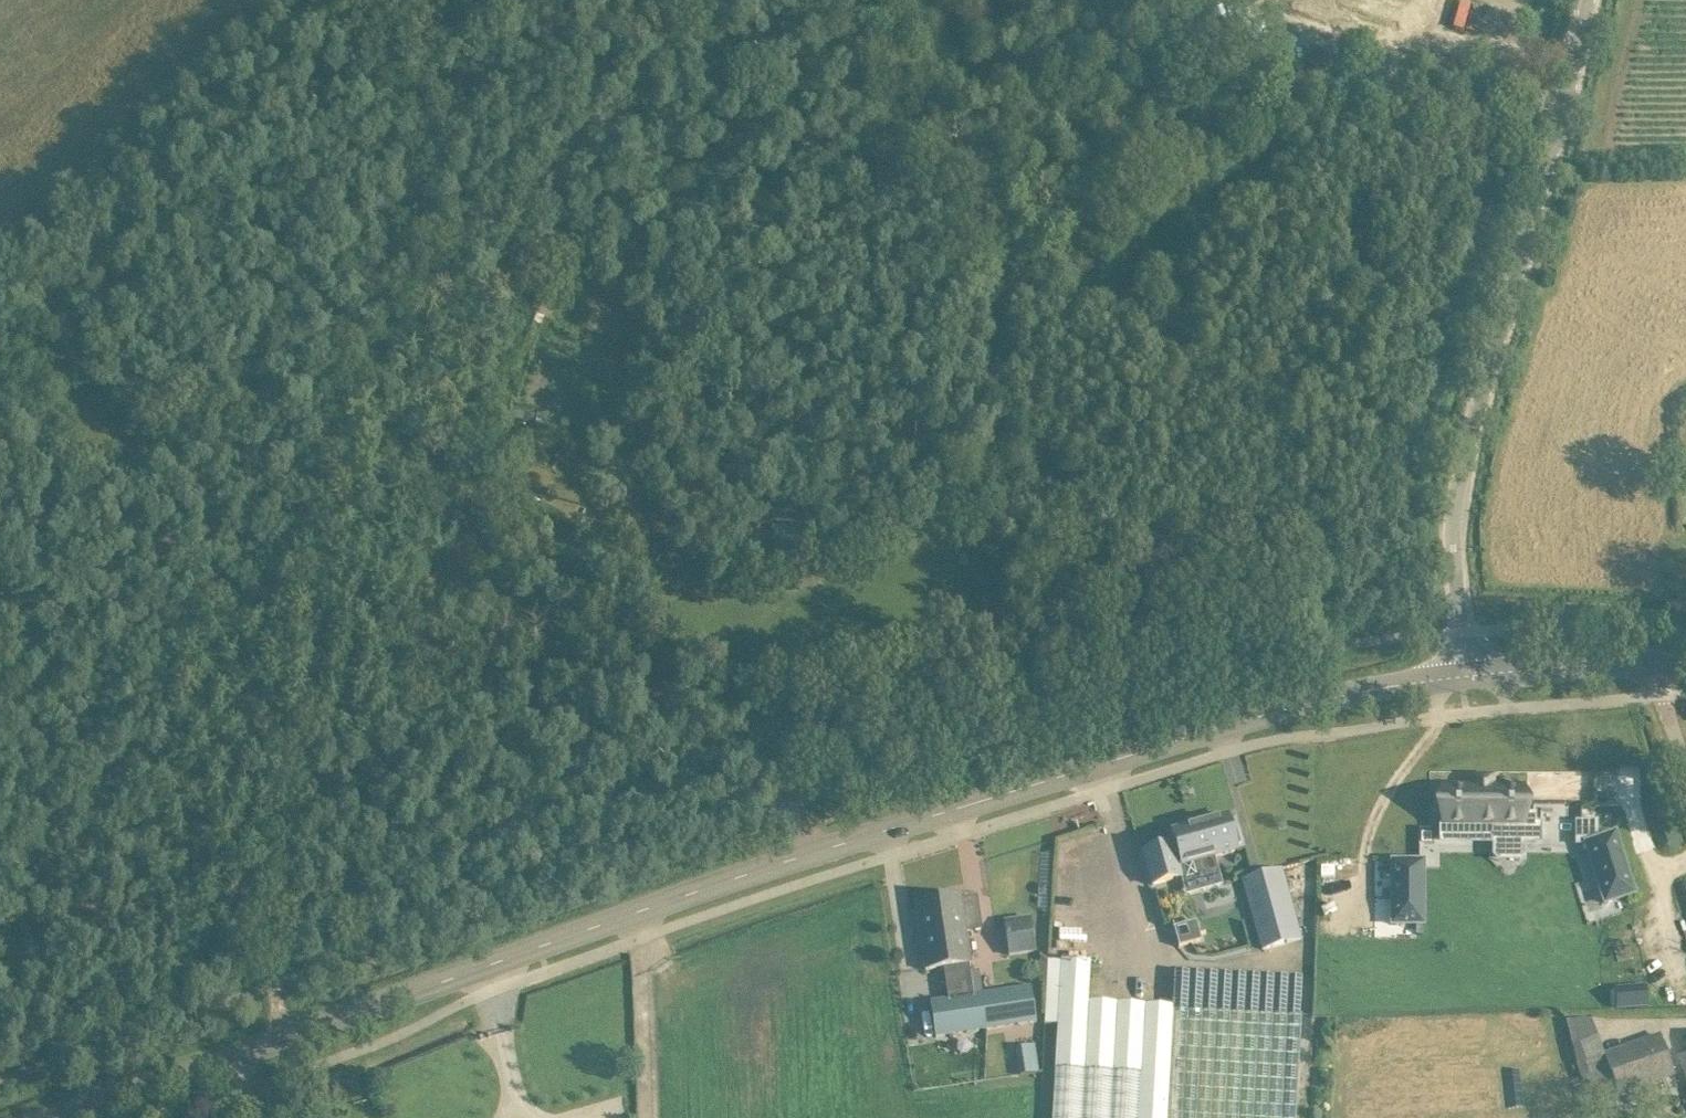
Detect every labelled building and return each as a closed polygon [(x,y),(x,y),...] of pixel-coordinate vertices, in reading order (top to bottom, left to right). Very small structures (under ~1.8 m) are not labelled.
[(1472,789),(1472,839),(1490,839),(1537,839),(1537,813),(1523,813),(1523,789),(1492,789),(1490,789),(1490,784),(1476,784),(1476,789),(1472,789)] [(1439,824),(1439,839),(1472,839),(1472,789),(1444,788),(1444,824),(1439,824)] [(1175,842),(1144,851),(1154,887),(1181,879),(1181,876),(1216,866),(1218,866),(1216,858),(1239,851),(1237,843),(1242,842),(1237,827),(1232,829),(1228,816),(1172,831),(1175,842)] [(1575,820),(1575,845),(1586,845),(1605,903),(1634,894),(1615,834),(1597,839),(1597,820),(1575,820)] [(1393,861),(1393,924),(1423,924),(1423,861),(1393,861)] [(1244,880),(1263,949),(1302,939),(1282,869),(1244,880)] [(960,893),(915,900),(919,922),(926,970),(944,968),(948,999),(974,995),(969,964),(971,964),(966,931),(981,929),(977,897),(961,899),(960,893)] [(1036,951),(1031,918),(1005,922),(1009,955),(1036,951)] [(1051,1117),(1296,1117),(1301,1014),(1090,1002),(1092,963),(1048,961),(1045,1024),(1057,1025),(1051,1117)] [(948,999),(931,1002),(936,1037),(1037,1022),(1031,986),(974,995),(948,999)] [(1646,986),(1616,988),(1618,1009),(1648,1007),(1646,986)] [(1619,1096),(1675,1075),(1660,1036),(1606,1056),(1598,1036),(1579,1043),(1587,1065),(1577,1069),(1582,1083),(1592,1080),(1600,1101),(1618,1094),(1619,1096)] [(1016,1046),(1019,1073),(1039,1071),(1036,1044),(1016,1046)]
